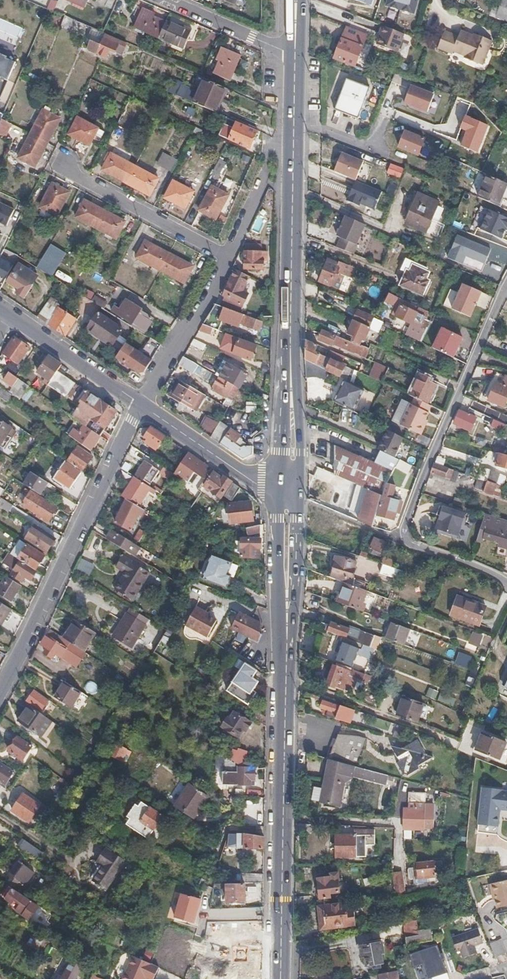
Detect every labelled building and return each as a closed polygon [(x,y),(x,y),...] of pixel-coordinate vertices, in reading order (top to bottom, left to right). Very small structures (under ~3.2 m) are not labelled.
[(387,5),(416,12),(419,0),(388,0),(387,5)] [(501,5),(503,5),(498,17),(506,20),(506,0),(503,0),(501,5)] [(135,28),(159,39),(166,22),(155,17),(156,15),(143,9),(135,28)] [(178,27),(166,22),(159,39),(184,50),(192,31),(179,25),(178,27)] [(349,22),(348,25),(368,33),(369,29),(349,22)] [(382,32),(381,34),(402,42),(405,32),(384,24),(381,32),(382,32)] [(356,64),(365,41),(368,33),(348,25),(345,34),(343,33),(335,56),(356,64)] [(463,57),(481,64),(491,40),(480,35),(479,38),(459,30),(456,39),(450,36),(451,32),(444,30),(437,46),(451,52),(452,49),(464,55),(463,57)] [(124,51),(128,44),(106,34),(97,54),(109,59),(112,51),(117,53),(119,49),(124,51)] [(399,51),(402,42),(381,34),(378,43),(399,51)] [(241,56),(222,48),(216,61),(219,63),(213,74),(230,82),(241,56)] [(21,59),(0,51),(0,77),(13,82),(21,59)] [(358,118),(370,87),(346,78),(334,109),(358,118)] [(218,112),(227,90),(203,79),(198,91),(183,85),(179,95),(218,112)] [(427,111),(433,94),(410,85),(403,102),(427,111)] [(9,137),(15,123),(4,119),(6,114),(0,111),(0,133),(9,137)] [(31,135),(47,143),(60,120),(44,111),(31,135)] [(465,115),(460,127),(466,130),(459,145),(475,152),(488,125),(465,115)] [(99,128),(78,117),(69,134),(95,148),(99,141),(93,138),(99,128)] [(237,122),(230,139),(251,148),(258,131),(237,122)] [(114,137),(120,139),(124,128),(118,125),(114,137)] [(406,132),(400,147),(419,155),(425,139),(406,132)] [(47,143),(31,135),(19,158),(35,166),(47,143)] [(364,162),(343,152),(335,171),(356,180),(364,162)] [(165,167),(173,171),(180,157),(172,153),(165,167)] [(112,154),(103,170),(126,183),(135,166),(112,154)] [(226,162),(220,159),(214,170),(219,173),(226,162)] [(407,170),(394,165),(390,174),(403,179),(407,170)] [(150,195),(159,178),(135,166),(126,183),(150,195)] [(487,175),(479,197),(498,206),(506,184),(506,183),(487,175)] [(357,180),(348,200),(359,205),(361,202),(376,208),(383,191),(357,180)] [(165,198),(186,208),(194,192),(174,181),(165,198)] [(389,182),(385,191),(393,194),(397,184),(389,182)] [(69,193),(53,184),(41,208),(57,217),(69,193)] [(498,206),(506,210),(506,184),(498,206)] [(230,194),(213,186),(201,210),(217,219),(230,194)] [(438,202),(417,193),(406,219),(426,228),(438,202)] [(77,217),(97,228),(106,211),(85,200),(77,217)] [(0,202),(0,222),(8,225),(15,210),(0,202)] [(490,210),(488,213),(506,221),(506,217),(490,210)] [(117,238),(126,222),(106,211),(97,228),(117,238)] [(488,213),(481,229),(503,238),(506,227),(506,221),(488,213)] [(258,216),(252,231),(258,233),(264,219),(258,216)] [(377,253),(385,233),(364,223),(355,243),(377,253)] [(468,256),(474,242),(457,235),(448,258),(454,260),(462,264),(465,255),(468,256)] [(137,258),(161,271),(169,254),(146,241),(137,258)] [(491,250),(474,242),(468,256),(485,264),(491,250)] [(52,277),(66,253),(52,244),(38,268),(52,277)] [(257,251),(257,244),(245,244),(245,268),(264,269),(264,260),(264,257),(262,257),(262,251),(257,251)] [(169,254),(161,271),(185,283),(193,266),(169,254)] [(347,275),(350,265),(338,260),(337,262),(328,259),(325,267),(322,266),(320,271),(323,272),(320,280),(337,287),(342,273),(347,275)] [(454,260),(452,266),(459,269),(462,264),(454,260)] [(40,276),(20,264),(8,282),(10,283),(10,285),(15,288),(16,287),(20,289),(17,293),(25,299),(40,276)] [(429,281),(425,279),(429,272),(413,265),(409,271),(407,270),(400,285),(422,295),(429,281)] [(222,305),(239,312),(241,312),(245,303),(246,304),(250,294),(242,291),(250,274),(236,269),(224,294),(227,296),(222,305)] [(470,315),(481,290),(463,282),(451,307),(470,315)] [(91,288),(85,297),(105,309),(111,300),(91,288)] [(455,293),(451,290),(443,303),(447,306),(455,293)] [(411,323),(406,334),(419,341),(429,322),(421,318),(424,311),(400,299),(401,299),(390,293),(386,300),(397,305),(393,314),(411,323)] [(117,316),(137,329),(144,333),(153,317),(142,311),(143,309),(127,299),(117,316)] [(49,302),(39,317),(66,335),(76,320),(49,302)] [(222,315),(235,321),(239,312),(222,305),(216,303),(204,324),(216,328),(222,315)] [(361,310),(356,321),(371,327),(375,318),(361,310)] [(259,330),(263,320),(243,313),(240,322),(259,330)] [(371,327),(356,321),(355,320),(349,333),(356,336),(354,340),(361,343),(363,339),(365,340),(371,327)] [(83,331),(109,346),(115,337),(89,321),(83,331)] [(362,345),(362,346),(323,329),(320,337),(332,343),(333,340),(366,354),(369,347),(362,345)] [(443,329),(433,348),(453,358),(462,338),(443,329)] [(239,339),(240,337),(227,332),(221,346),(235,351),(234,353),(251,359),(257,345),(239,339)] [(19,364),(29,348),(15,338),(4,354),(19,364)] [(205,352),(209,344),(195,338),(191,344),(205,352)] [(319,344),(307,338),(306,358),(345,376),(347,371),(344,370),(346,364),(343,362),(346,355),(333,350),(330,357),(333,358),(332,361),(327,359),(328,357),(316,351),(319,344)] [(152,361),(127,344),(118,357),(141,373),(145,373),(152,361)] [(58,371),(62,365),(48,356),(37,372),(51,381),(58,371)] [(195,361),(184,356),(181,361),(191,367),(195,361)] [(224,359),(217,373),(220,375),(240,386),(241,387),(249,372),(224,359)] [(369,376),(382,379),(385,365),(373,362),(369,376)] [(75,383),(58,371),(51,381),(48,386),(63,396),(64,394),(66,396),(75,383)] [(410,394),(416,397),(427,402),(437,383),(430,380),(431,378),(420,372),(410,394)] [(13,388),(19,379),(10,373),(4,381),(13,388)] [(229,406),(240,386),(220,375),(212,389),(221,394),(226,386),(231,389),(223,403),(229,406)] [(503,383),(497,381),(489,400),(504,406),(506,400),(506,375),(503,383)] [(366,386),(352,380),(346,377),(335,399),(356,409),(366,386)] [(166,396),(195,412),(204,395),(176,379),(166,396)] [(11,394),(0,387),(0,397),(6,402),(11,394)] [(100,436),(116,412),(88,391),(84,389),(77,399),(82,403),(81,405),(73,417),(84,425),(100,436)] [(429,410),(431,404),(427,402),(416,397),(414,403),(411,402),(406,415),(401,425),(419,433),(424,432),(429,420),(427,419),(430,411),(429,410)] [(400,413),(406,415),(411,402),(406,400),(400,413)] [(461,410),(455,422),(472,429),(477,417),(461,410)] [(406,415),(400,413),(397,411),(392,421),(401,425),(406,415)] [(211,432),(215,419),(203,415),(199,428),(211,432)] [(504,430),(506,423),(496,418),(493,425),(504,430)] [(0,419),(0,446),(3,448),(16,431),(0,419)] [(221,420),(211,436),(243,457),(253,453),(253,445),(245,445),(246,442),(241,439),(242,438),(239,436),(240,434),(221,420)] [(92,447),(100,436),(84,425),(79,432),(74,428),(69,435),(86,447),(88,445),(92,447)] [(155,449),(164,436),(151,427),(144,437),(147,439),(145,442),(155,449)] [(387,428),(378,447),(382,449),(395,454),(404,436),(387,428)] [(188,452),(172,441),(169,446),(181,454),(175,463),(179,466),(181,462),(188,452)] [(381,492),(393,469),(376,462),(336,444),(335,473),(381,492)] [(83,471),(92,457),(78,447),(68,461),(83,471)] [(400,457),(382,449),(376,462),(393,469),(400,457)] [(504,453),(503,455),(500,454),(498,463),(506,466),(506,454),(504,453)] [(412,465),(401,459),(397,465),(407,471),(412,465)] [(70,488),(81,472),(65,461),(54,477),(70,488)] [(174,475),(174,474),(161,465),(158,469),(145,461),(136,475),(151,484),(157,473),(169,482),(174,475)] [(181,480),(189,467),(181,462),(179,466),(174,474),(174,475),(181,480)] [(450,477),(453,468),(435,462),(432,471),(450,477)] [(493,492),(500,471),(491,467),(487,479),(484,489),(493,492)] [(40,494),(47,482),(31,472),(24,484),(40,494)] [(220,498),(231,482),(224,477),(222,479),(214,473),(203,487),(220,498)] [(139,506),(145,497),(151,487),(135,477),(123,496),(127,499),(139,506)] [(442,496),(447,483),(445,483),(445,482),(437,479),(436,482),(430,481),(427,491),(442,496)] [(232,501),(240,488),(232,483),(224,496),(232,501)] [(395,485),(387,483),(379,514),(395,518),(397,511),(400,511),(403,500),(393,497),(395,485)] [(60,496),(62,494),(49,486),(44,494),(59,503),(62,497),(60,496)] [(366,487),(358,519),(373,525),(381,493),(366,487)] [(56,507),(31,492),(23,504),(48,520),(56,507)] [(2,497),(1,499),(0,500),(0,506),(9,511),(13,504),(2,497)] [(142,515),(144,509),(139,506),(127,499),(116,521),(131,529),(139,513),(142,515)] [(253,520),(251,503),(229,505),(231,523),(253,520)] [(433,525),(455,532),(462,511),(440,503),(433,525)] [(487,512),(480,536),(483,537),(485,536),(500,541),(499,544),(506,547),(506,518),(487,512)] [(260,532),(260,531),(261,525),(247,528),(248,535),(260,532)] [(47,553),(55,540),(34,526),(26,539),(47,553)] [(140,547),(112,530),(107,539),(135,556),(140,547)] [(259,556),(259,548),(260,548),(260,539),(242,539),(242,556),(259,556)] [(379,556),(383,543),(373,539),(369,553),(379,556)] [(36,570),(45,556),(28,545),(19,558),(21,560),(36,570)] [(227,575),(232,563),(213,555),(204,578),(227,587),(231,576),(227,575)] [(332,563),(328,576),(346,583),(349,584),(355,562),(337,556),(335,564),(332,563)] [(150,573),(123,557),(116,567),(126,573),(115,590),(132,601),(150,573)] [(75,570),(86,575),(91,563),(80,559),(75,570)] [(36,570),(21,560),(12,575),(22,581),(25,576),(31,580),(37,571),(36,570)] [(397,572),(384,567),(380,579),(393,584),(397,572)] [(21,585),(7,576),(0,589),(0,594),(11,601),(21,585)] [(361,604),(366,591),(349,584),(346,583),(338,603),(361,611),(364,605),(361,604)] [(450,617),(478,627),(485,608),(457,597),(450,617)] [(11,609),(0,602),(0,626),(11,609)] [(206,637),(216,621),(204,613),(204,612),(196,607),(185,624),(206,637)] [(143,624),(146,618),(130,609),(127,614),(126,614),(113,636),(131,647),(144,625),(143,624)] [(259,642),(262,634),(262,625),(240,614),(233,629),(259,642)] [(95,632),(75,620),(70,628),(64,638),(69,641),(75,646),(82,650),(84,651),(95,632)] [(326,626),(325,630),(341,637),(373,649),(376,642),(381,644),(383,638),(365,632),(350,626),(348,629),(331,623),(329,628),(326,626)] [(390,623),(383,640),(403,647),(410,630),(390,623)] [(69,641),(64,638),(50,629),(41,644),(47,648),(44,652),(51,657),(54,653),(60,656),(66,648),(65,647),(69,641)] [(478,648),(483,637),(478,635),(476,639),(470,637),(467,644),(478,648)] [(370,659),(374,649),(373,649),(341,637),(337,648),(339,649),(336,660),(353,666),(357,655),(370,659)] [(449,644),(443,661),(461,667),(467,651),(449,644)] [(73,662),(82,650),(75,646),(67,658),(73,662)] [(312,654),(299,649),(299,659),(312,664),(312,654)] [(246,704),(259,684),(254,680),(258,672),(247,665),(229,692),(246,704)] [(328,678),(326,685),(342,691),(344,687),(352,690),(356,679),(348,676),(350,672),(333,665),(331,672),(328,678)] [(72,705),(80,691),(64,681),(56,696),(72,705)] [(434,700),(437,691),(428,687),(425,695),(434,700)] [(48,699),(34,690),(27,699),(41,709),(48,699)] [(437,701),(454,705),(455,697),(438,693),(437,701)] [(422,703),(402,696),(396,715),(416,722),(422,703)] [(349,723),(353,710),(349,708),(340,705),(339,707),(322,701),(320,708),(326,710),(324,715),(349,723)] [(49,721),(28,704),(17,719),(39,736),(49,721)] [(267,717),(257,711),(253,717),(266,726),(267,717)] [(248,732),(253,725),(250,723),(250,722),(236,713),(231,720),(229,719),(224,727),(240,738),(245,731),(248,732)] [(392,736),(399,738),(404,728),(395,724),(392,736)] [(498,759),(506,741),(483,731),(475,749),(498,759)] [(329,759),(353,765),(359,767),(367,736),(358,734),(338,735),(329,759)] [(22,760),(32,747),(18,737),(9,750),(22,760)] [(401,749),(389,746),(398,760),(395,762),(404,773),(406,769),(410,770),(408,775),(418,770),(416,767),(432,758),(425,756),(417,741),(401,749)] [(124,764),(131,751),(115,744),(109,756),(124,764)] [(249,754),(241,750),(239,752),(235,750),(230,758),(243,766),(245,763),(249,754)] [(52,775),(33,761),(29,767),(48,781),(52,775)] [(13,772),(1,763),(0,764),(0,781),(5,784),(13,772)] [(255,780),(255,766),(245,763),(243,766),(243,768),(235,768),(235,773),(220,772),(220,784),(247,785),(247,780),(255,780)] [(371,775),(373,770),(359,767),(353,765),(351,775),(373,780),(374,776),(371,775)] [(339,805),(346,775),(326,771),(320,801),(339,805)] [(191,818),(204,797),(186,785),(173,806),(191,818)] [(506,810),(506,791),(503,791),(503,789),(482,787),(479,825),(499,827),(501,810),(506,810)] [(424,828),(425,792),(408,792),(408,810),(403,810),(403,827),(424,828)] [(46,809),(23,793),(12,809),(32,823),(35,818),(32,816),(35,811),(41,816),(46,809)] [(149,836),(154,829),(162,816),(142,801),(128,823),(149,836)] [(312,824),(296,823),(296,833),(312,833),(312,824)] [(224,847),(237,848),(263,849),(263,838),(244,834),(229,833),(224,847)] [(366,834),(361,834),(354,834),(336,835),(337,856),(366,856),(366,834)] [(43,851),(26,840),(23,843),(20,847),(39,859),(43,851)] [(92,881),(99,887),(103,889),(121,861),(104,850),(96,861),(103,865),(92,881)] [(24,883),(32,871),(26,867),(27,865),(20,860),(12,873),(24,883)] [(435,869),(442,868),(442,860),(417,862),(417,867),(410,868),(409,869),(409,878),(411,879),(417,879),(417,877),(427,876),(428,882),(436,881),(435,869)] [(310,867),(295,866),(295,876),(310,876),(310,867)] [(330,896),(329,892),(338,891),(337,883),(337,880),(340,880),(339,872),(330,873),(330,877),(326,878),(326,876),(320,877),(319,878),(320,887),(316,888),(317,896),(320,896),(320,897),(330,896)] [(393,877),(395,894),(405,893),(403,876),(393,877)] [(491,883),(494,894),(496,894),(499,908),(506,906),(506,880),(491,883)] [(337,883),(338,891),(346,890),(346,882),(337,883)] [(244,901),(245,883),(235,883),(226,883),(226,901),(244,901)] [(30,918),(39,905),(9,884),(3,893),(13,899),(10,904),(30,918)] [(211,895),(212,889),(203,885),(201,890),(211,895)] [(199,898),(191,896),(179,893),(173,918),(193,923),(199,898)] [(310,895),(295,896),(295,906),(310,904),(310,895)] [(321,928),(357,924),(355,910),(349,910),(348,902),(318,906),(321,928)] [(407,944),(433,940),(431,930),(419,930),(417,920),(404,922),(407,944)] [(478,927),(452,936),(457,950),(459,949),(462,957),(478,952),(476,944),(483,942),(478,927)] [(212,939),(212,948),(212,958),(212,963),(223,963),(223,960),(234,960),(236,957),(236,950),(235,948),(235,939),(231,939),(231,931),(215,931),(215,939),(212,939)] [(489,954),(504,949),(500,939),(490,942),(485,944),(489,954)] [(374,965),(375,968),(382,967),(381,963),(384,963),(382,953),(385,953),(383,941),(361,945),(363,956),(366,955),(368,966),(374,965)] [(445,969),(436,941),(408,950),(412,962),(421,958),(427,975),(445,969)] [(156,964),(130,953),(119,978),(141,978),(143,975),(150,978),(156,964)] [(81,968),(72,962),(62,978),(74,978),(81,968)] [(208,971),(199,970),(198,978),(207,978),(208,971)]
